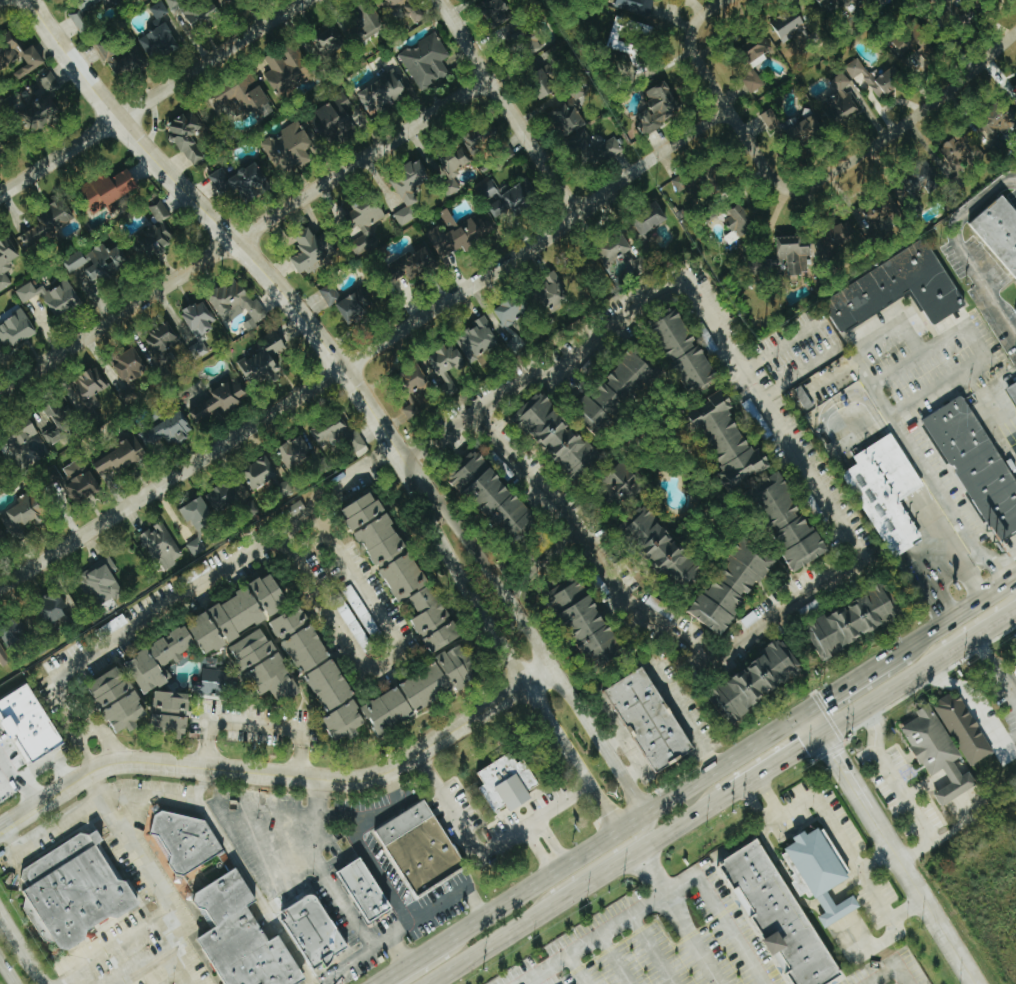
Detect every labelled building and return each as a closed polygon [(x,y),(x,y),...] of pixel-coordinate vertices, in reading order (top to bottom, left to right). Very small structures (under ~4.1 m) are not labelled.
[(91,24),(85,17),(107,0),(85,0),(67,14),(81,32),(91,24)] [(185,6),(182,0),(165,0),(170,12),(185,6)] [(214,0),(208,0),(185,10),(194,30),(222,17),(214,0)] [(416,24),(426,16),(414,0),(383,0),(382,1),(390,11),(394,7),(402,17),(407,13),(416,24)] [(514,14),(504,0),(505,0),(485,0),(481,2),(497,26),(514,14)] [(634,4),(652,8),(654,0),(635,0),(634,4)] [(343,32),(350,45),(385,27),(371,1),(352,12),(359,23),(343,32)] [(780,44),(794,39),(792,34),(806,28),(798,9),(770,20),(780,44)] [(653,27),(616,16),(607,47),(631,54),(635,74),(647,71),(642,50),(643,48),(618,41),(622,28),(650,37),(653,27)] [(138,38),(150,62),(180,48),(169,23),(138,38)] [(893,44),(905,57),(913,48),(924,59),(937,47),(914,23),(893,44)] [(330,25),(310,38),(323,60),(344,47),(330,25)] [(419,91),(449,75),(441,60),(449,57),(437,34),(399,54),(419,91)] [(95,44),(116,81),(147,63),(137,46),(122,55),(111,35),(95,44)] [(768,52),(758,36),(743,45),(753,61),(768,52)] [(34,46),(24,53),(15,40),(0,50),(0,66),(4,71),(10,67),(19,81),(46,62),(34,46)] [(265,74),(278,97),(315,75),(297,45),(281,54),(281,53),(267,61),(272,70),(265,74)] [(551,65),(561,61),(556,47),(526,59),(541,99),(561,91),(551,65)] [(895,65),(873,80),(859,57),(843,67),(851,80),(856,77),(862,85),(867,82),(878,99),(906,82),(895,65)] [(359,92),(369,114),(413,93),(400,67),(383,75),(385,79),(359,92)] [(741,78),(750,93),(764,86),(754,70),(741,78)] [(33,102),(60,87),(51,71),(36,79),(39,84),(27,90),(33,102)] [(216,99),(222,107),(225,105),(239,123),(270,98),(250,72),(216,99)] [(821,106),(836,127),(859,109),(854,102),(861,97),(842,72),(830,81),(839,93),(821,106)] [(645,132),(682,112),(666,81),(649,90),(653,97),(646,101),(650,108),(636,115),(645,132)] [(309,115),(324,142),(362,120),(346,94),(309,115)] [(52,97),(20,114),(31,135),(63,118),(52,97)] [(1002,100),(984,117),(1002,135),(1011,127),(1015,131),(1015,129),(1015,115),(1002,100)] [(192,166),(205,158),(191,136),(204,127),(191,108),(165,125),(192,166)] [(769,132),(781,127),(772,109),(761,114),(769,132)] [(787,129),(796,149),(825,134),(816,115),(787,129)] [(314,146),(300,121),(261,143),(278,173),(295,163),(298,169),(313,161),(307,150),(314,146)] [(500,143),(488,121),(461,135),(473,157),(500,143)] [(939,148),(960,174),(984,154),(963,129),(939,148)] [(0,138),(0,156),(8,151),(0,138)] [(471,164),(461,143),(438,153),(447,174),(471,164)] [(208,176),(225,204),(246,192),(250,200),(271,187),(256,161),(228,178),(222,168),(208,176)] [(399,227),(418,217),(411,205),(418,202),(411,190),(430,179),(421,162),(390,180),(405,207),(392,214),(399,227)] [(81,190),(92,213),(141,190),(130,167),(81,190)] [(677,191),(694,182),(688,171),(672,180),(677,191)] [(537,201),(527,181),(509,190),(506,185),(496,190),(492,180),(477,187),(492,219),(512,209),(513,213),(537,201)] [(1015,278),(1015,208),(1005,195),(971,224),(1015,278)] [(367,227),(385,216),(374,197),(344,216),(365,249),(376,242),(367,227)] [(668,218),(659,207),(661,206),(657,201),(632,221),(644,237),(668,218)] [(75,224),(65,202),(41,213),(45,222),(19,234),(26,248),(75,224)] [(164,220),(170,217),(163,203),(151,208),(159,225),(133,237),(143,260),(175,245),(164,220)] [(723,219),(736,240),(756,227),(744,206),(723,219)] [(426,233),(443,262),(495,230),(486,216),(478,221),(474,215),(458,225),(448,208),(437,214),(442,223),(426,233)] [(820,232),(827,255),(856,246),(849,223),(820,232)] [(10,285),(2,269),(20,260),(6,235),(0,238),(0,290),(10,285)] [(303,255),(293,259),(300,276),(331,263),(329,258),(338,254),(330,235),(317,240),(315,235),(298,242),(303,255)] [(642,256),(638,259),(621,237),(599,254),(614,274),(628,264),(637,276),(650,267),(642,256)] [(933,326),(966,307),(929,240),(823,300),(841,332),(913,291),(933,326)] [(132,264),(122,245),(108,252),(104,244),(86,252),(93,265),(84,270),(91,284),(132,264)] [(439,267),(428,246),(388,266),(395,281),(409,274),(412,280),(439,267)] [(71,272),(87,264),(82,252),(66,260),(71,272)] [(570,300),(557,275),(535,286),(547,311),(570,300)] [(15,290),(21,303),(42,294),(53,318),(80,306),(68,280),(46,290),(44,285),(34,290),(30,283),(15,290)] [(268,316),(257,299),(252,301),(239,281),(227,290),(224,286),(208,297),(226,324),(247,310),(256,324),(268,316)] [(342,301),(332,283),(319,290),(328,308),(342,301)] [(348,323),(372,308),(361,289),(336,304),(348,323)] [(531,312),(522,296),(495,311),(504,327),(531,312)] [(212,321),(206,302),(183,309),(193,340),(212,333),(209,322),(212,321)] [(23,311),(0,322),(0,342),(1,345),(10,340),(12,345),(35,334),(23,311)] [(723,380),(702,346),(680,311),(654,327),(698,396),(723,380)] [(467,360),(499,348),(487,316),(472,322),(475,330),(458,337),(467,360)] [(172,363),(167,349),(177,344),(169,325),(146,334),(160,368),(172,363)] [(282,370),(274,357),(288,349),(277,330),(260,340),(264,346),(251,354),(252,354),(237,363),(251,387),(282,370)] [(446,372),(465,360),(455,344),(427,361),(449,396),(458,390),(446,372)] [(656,371),(659,373),(662,368),(631,347),(583,417),(611,436),(656,371)] [(112,359),(126,388),(117,393),(124,405),(141,396),(133,381),(147,374),(134,348),(112,359)] [(82,411),(94,407),(90,396),(105,390),(97,370),(70,381),(82,411)] [(406,377),(420,411),(438,404),(423,370),(406,377)] [(189,412),(197,426),(223,411),(224,413),(249,399),(234,373),(208,389),(213,398),(189,412)] [(1008,388),(1015,403),(1015,384),(1008,388)] [(789,392),(801,413),(813,406),(801,385),(789,392)] [(579,484),(605,460),(542,392),(516,416),(579,484)] [(772,470),(761,450),(756,453),(726,393),(693,410),(734,489),(772,470)] [(965,395),(924,418),(992,534),(1000,530),(1005,538),(1015,532),(1015,482),(965,395)] [(41,434),(50,448),(81,429),(65,404),(60,407),(56,400),(43,408),(53,426),(41,434)] [(407,420),(420,416),(415,401),(402,405),(407,420)] [(141,436),(149,448),(164,439),(170,448),(187,437),(184,434),(192,429),(180,410),(141,436)] [(336,412),(309,431),(322,448),(348,428),(336,412)] [(11,449),(39,438),(32,421),(4,432),(11,449)] [(853,456),(859,466),(845,473),(892,558),(924,540),(901,500),(924,487),(894,433),(853,456)] [(354,460),(369,452),(360,435),(345,442),(354,460)] [(277,451),(290,472),(314,458),(302,436),(277,451)] [(146,455),(137,438),(92,462),(101,479),(146,455)] [(537,524),(482,448),(459,464),(464,472),(451,481),(463,498),(476,489),(513,541),(537,524)] [(279,472),(266,455),(242,473),(255,490),(279,472)] [(60,469),(77,502),(100,490),(84,457),(60,469)] [(625,512),(646,481),(621,464),(600,495),(625,512)] [(829,552),(809,515),(806,517),(783,474),(755,489),(798,568),(829,552)] [(205,494),(216,513),(241,499),(229,479),(205,494)] [(0,515),(0,520),(12,539),(26,530),(23,526),(33,520),(36,525),(50,516),(32,489),(16,498),(19,503),(0,515)] [(463,636),(377,489),(344,508),(400,602),(411,595),(422,614),(413,619),(433,653),(463,636)] [(192,519),(197,530),(215,522),(204,496),(180,506),(186,521),(192,519)] [(286,508),(292,516),(305,507),(300,499),(286,508)] [(639,537),(657,567),(685,585),(699,576),(706,565),(703,560),(691,553),(688,549),(678,542),(669,528),(661,523),(655,513),(646,507),(637,513),(630,524),(636,536),(639,537)] [(160,571),(183,558),(161,521),(139,534),(160,571)] [(691,610),(723,633),(779,557),(749,535),(710,589),(707,587),(691,610)] [(185,545),(193,557),(205,549),(198,537),(185,545)] [(123,594),(112,572),(116,570),(110,558),(74,575),(85,598),(95,594),(100,605),(123,594)] [(126,660),(146,694),(172,679),(165,667),(184,656),(182,653),(202,641),(210,654),(242,635),(242,634),(293,604),(274,571),(186,623),(187,624),(126,660)] [(553,588),(593,669),(624,653),(585,572),(553,588)] [(820,655),(905,621),(891,587),(806,621),(820,655)] [(68,617),(63,610),(68,607),(59,591),(37,604),(51,627),(68,617)] [(668,618),(673,610),(650,594),(645,602),(668,618)] [(361,705),(305,605),(289,614),(288,612),(272,621),(299,669),(301,668),(343,742),(361,732),(359,727),(371,721),(376,728),(382,725),(385,729),(483,674),(467,645),(361,705)] [(9,650),(31,640),(21,619),(0,628),(0,631),(9,650)] [(303,693),(266,626),(232,645),(260,696),(273,689),(282,704),(303,693)] [(2,666),(10,662),(0,644),(0,663),(2,666)] [(150,713),(122,664),(88,684),(101,706),(101,707),(116,733),(129,726),(132,731),(141,726),(137,720),(150,713)] [(608,687),(655,772),(695,749),(648,665),(608,687)] [(194,696),(229,694),(228,670),(202,671),(202,681),(194,682),(194,696)] [(64,744),(30,682),(0,699),(0,713),(28,764),(64,744)] [(159,727),(185,734),(195,696),(159,687),(151,720),(161,722),(159,727)] [(993,752),(958,689),(917,712),(919,717),(901,727),(930,776),(944,768),(952,783),(935,793),(942,805),(978,785),(970,771),(962,775),(954,761),(964,756),(969,766),(993,752)] [(477,771),(485,785),(481,787),(494,811),(507,804),(511,811),(533,799),(528,790),(539,784),(526,759),(518,763),(512,752),(477,771)] [(378,827),(416,895),(466,867),(428,799),(378,827)] [(303,980),(277,935),(268,940),(264,939),(245,905),(253,900),(234,866),(231,867),(204,820),(159,811),(152,815),(148,835),(157,837),(168,857),(167,862),(174,874),(185,876),(193,891),(194,891),(192,899),(198,908),(203,909),(214,927),(196,937),(223,983),(296,983),(303,980)] [(852,878),(824,825),(808,834),(806,831),(794,837),(796,842),(789,846),(824,914),(819,917),(824,927),(862,908),(855,895),(836,905),(828,890),(852,878)] [(134,909),(99,842),(102,841),(95,828),(15,870),(25,888),(17,893),(44,944),(52,940),(57,949),(134,909)] [(765,837),(722,860),(784,975),(790,971),(797,983),(828,983),(841,977),(765,837)] [(370,922),(394,908),(364,856),(339,871),(370,922)] [(348,948),(311,892),(276,914),(313,971),(348,948)]
